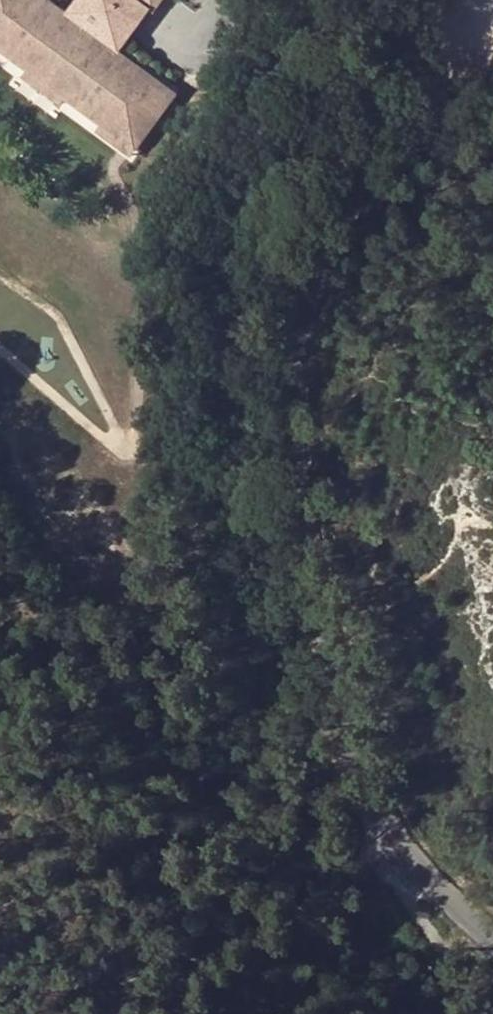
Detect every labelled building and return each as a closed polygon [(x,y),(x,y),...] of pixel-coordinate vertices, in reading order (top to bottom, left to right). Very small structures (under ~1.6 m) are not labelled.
[(68,13),(49,0),(0,0),(0,50),(29,71),(69,100),(106,127),(127,141),(132,134),(147,145),(165,120),(157,115),(168,100),(136,77),(145,68),(120,49),(109,41),(139,1),(151,9),(154,11),(162,0),(78,0),(68,13)] [(151,9),(139,1),(109,41),(120,49),(151,9)] [(145,68),(136,77),(168,100),(157,115),(165,120),(182,94),(145,68)] [(29,71),(23,80),(63,109),(69,100),(29,71)] [(106,127),(99,135),(135,159),(147,145),(132,134),(127,141),(106,127)]
